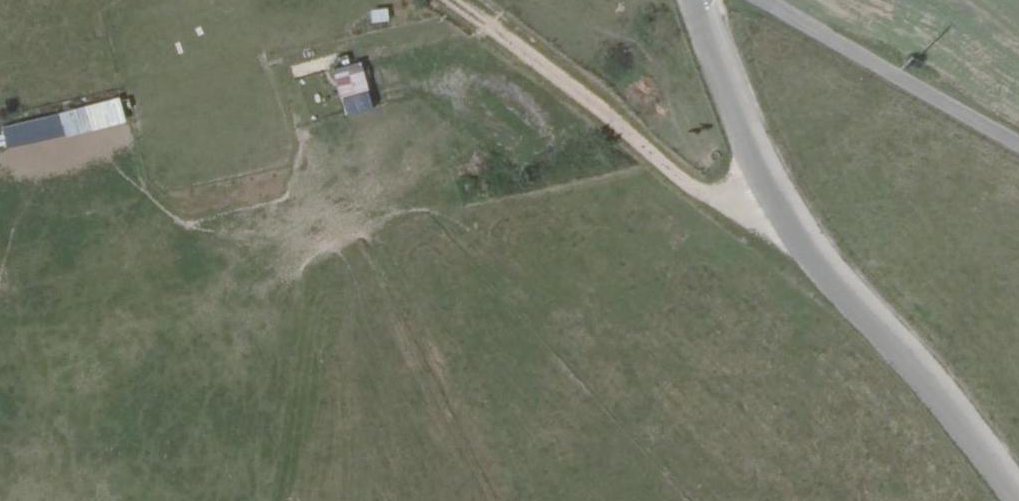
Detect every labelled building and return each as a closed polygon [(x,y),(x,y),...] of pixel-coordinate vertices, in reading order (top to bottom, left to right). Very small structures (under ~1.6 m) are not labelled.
[(333,87),(340,118),(372,110),(361,67),(392,60),(387,40),(340,52),(344,68),(319,74),(322,89),(333,87)] [(88,132),(121,123),(117,106),(84,115),(88,132)]
